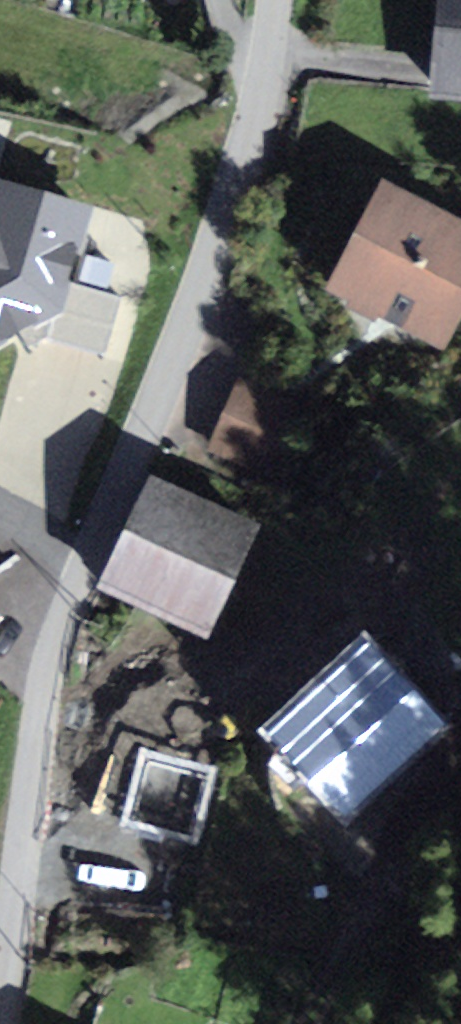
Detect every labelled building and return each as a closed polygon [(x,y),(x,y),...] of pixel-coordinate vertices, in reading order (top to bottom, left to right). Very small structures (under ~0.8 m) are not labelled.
[(427,105),(460,108),(460,0),(436,0),(427,105)] [(0,180),(0,344),(59,311),(91,207),(0,180)] [(385,182),(330,282),(445,345),(460,316),(460,224),(385,182)] [(312,411),(238,380),(211,445),(284,476),(312,411)] [(262,528),(149,477),(99,586),(212,637),(262,528)] [(363,639),(267,726),(341,808),(437,720),(363,639)]
